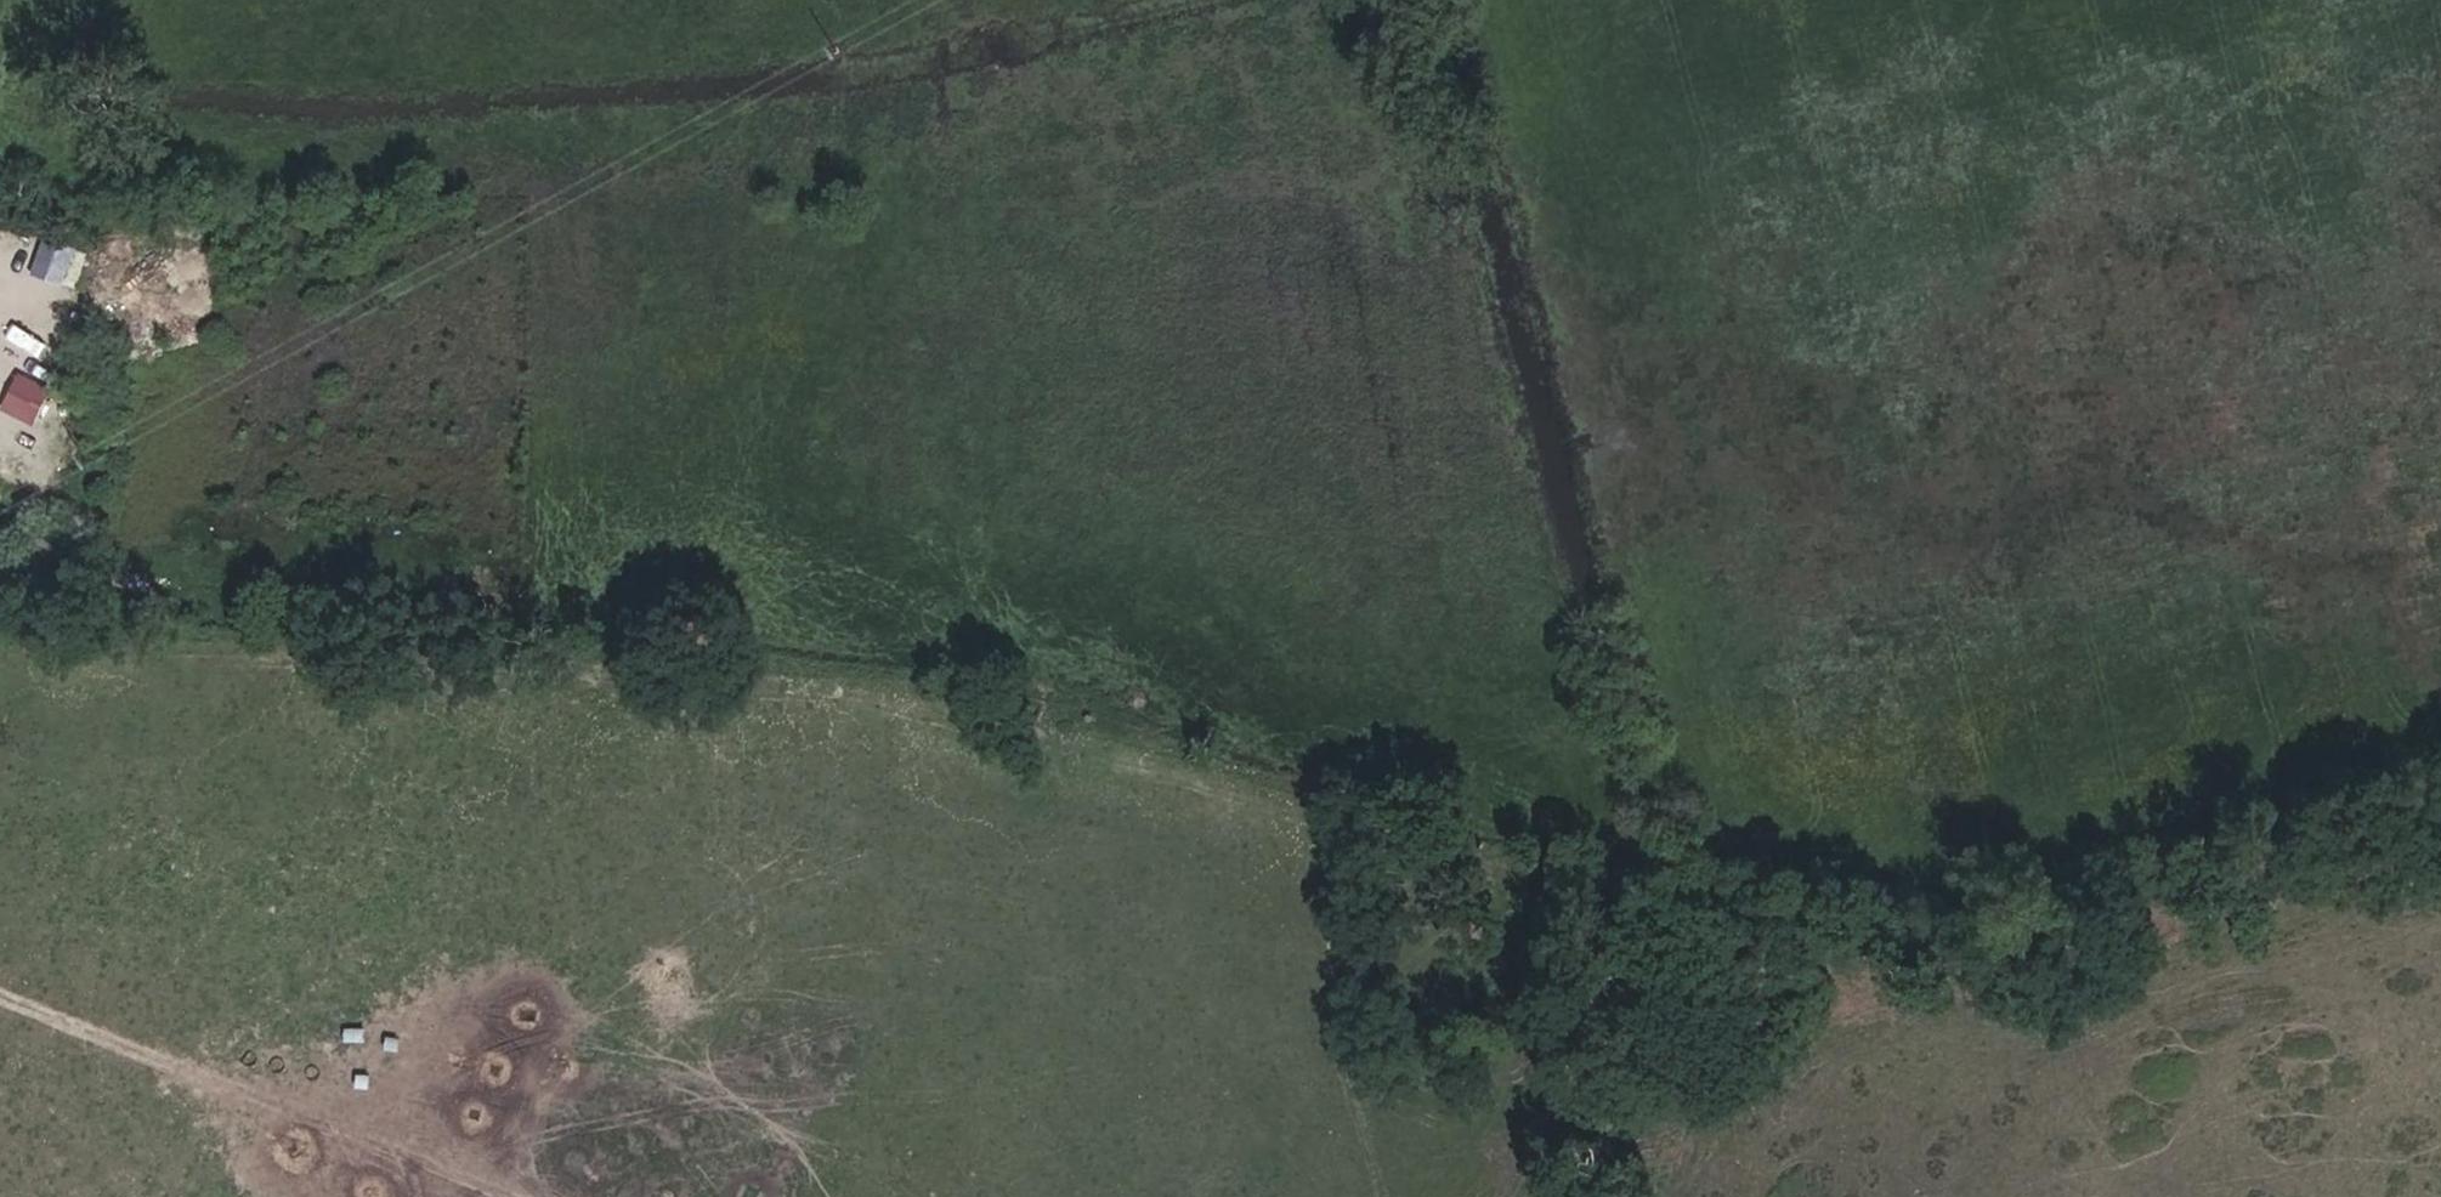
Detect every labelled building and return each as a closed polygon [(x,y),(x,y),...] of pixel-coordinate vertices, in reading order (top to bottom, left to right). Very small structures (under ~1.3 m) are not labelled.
[(72,252),(40,241),(29,274),(60,285),(72,252)] [(49,387),(18,373),(1,409),(32,424),(49,387)]
